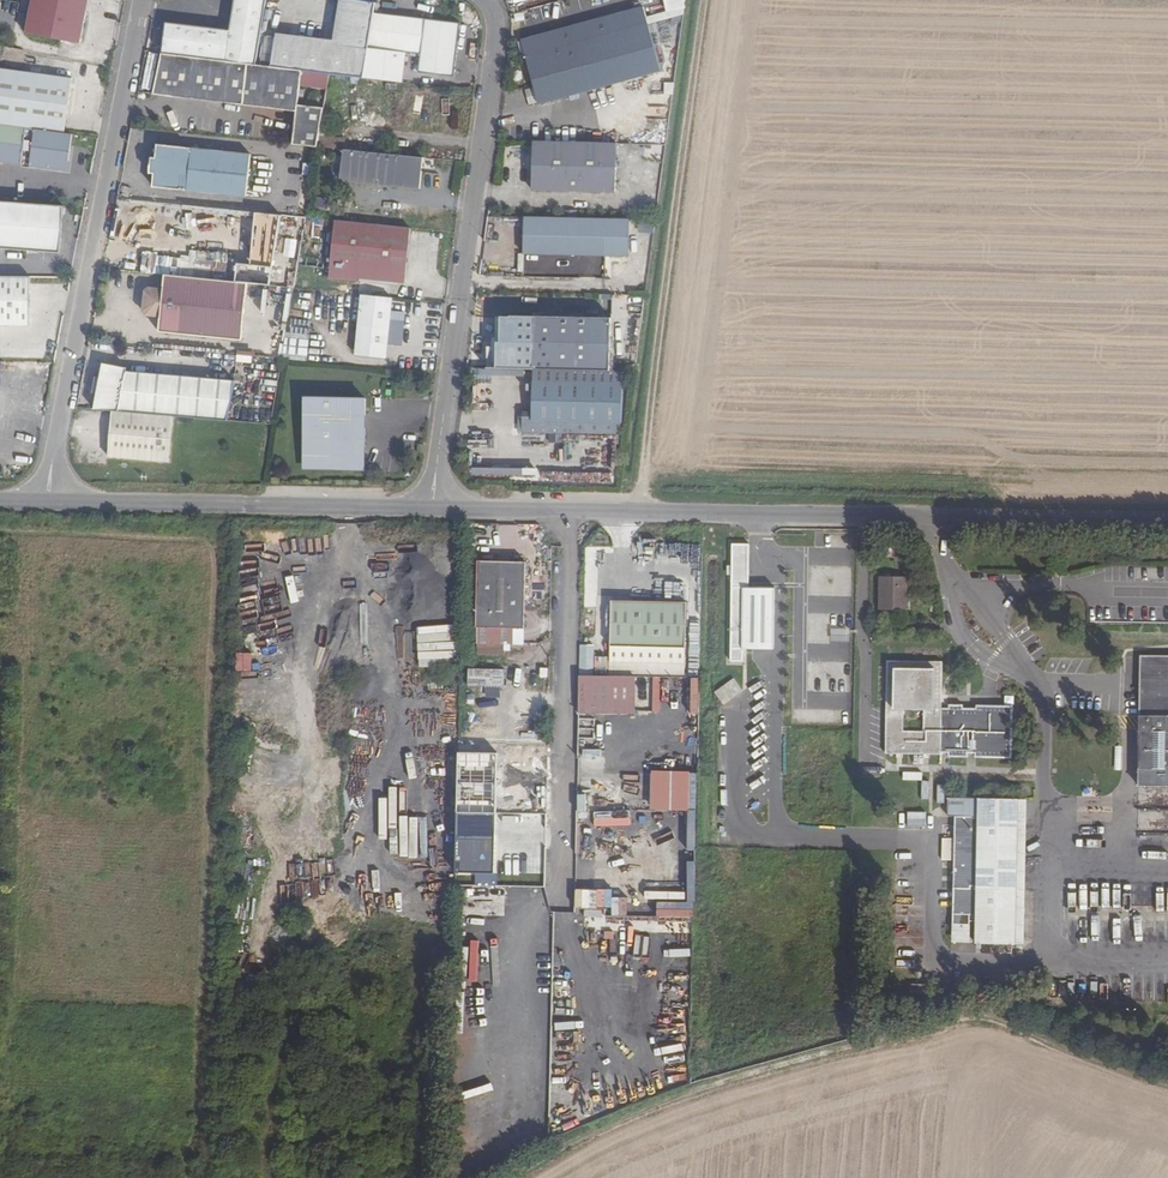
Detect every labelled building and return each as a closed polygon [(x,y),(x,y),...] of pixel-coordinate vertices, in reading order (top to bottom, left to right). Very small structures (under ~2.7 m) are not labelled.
[(26,31),(81,42),(89,0),(33,0),(26,31)] [(268,0),(236,0),(234,17),(246,19),(244,32),(232,30),(168,21),(164,53),(258,64),(268,0)] [(273,65),(331,72),(366,77),(376,12),(378,1),(369,0),(346,0),(339,43),(277,36),(273,65)] [(667,9),(687,6),(685,0),(665,0),(667,9)] [(647,7),(524,38),(529,56),(651,24),(647,7)] [(463,24),(376,12),(366,77),(404,82),(408,52),(423,54),(420,72),(456,76),(463,24)] [(246,19),(234,17),(232,30),(244,32),(246,19)] [(651,24),(529,56),(536,86),(540,101),(540,103),(572,95),(573,98),(581,96),(580,93),(663,72),(651,24)] [(164,53),(163,53),(159,94),(301,111),(297,143),(319,146),(322,128),(331,72),(273,65),(258,64),(164,53)] [(66,132),(74,78),(0,68),(0,123),(66,132)] [(540,101),(536,86),(527,89),(531,104),(540,101)] [(0,123),(0,160),(69,169),(74,133),(66,132),(0,123)] [(254,154),(161,144),(159,158),(158,173),(156,186),(250,195),(254,154)] [(632,146),(542,144),(541,192),(630,194),(632,146)] [(345,149),(342,181),(421,188),(424,157),(345,149)] [(0,200),(0,247),(62,251),(65,205),(0,200)] [(175,224),(180,211),(167,206),(161,219),(175,224)] [(340,219),(335,266),(365,268),(411,272),(416,226),(340,219)] [(632,222),(526,219),(525,256),(631,259),(632,222)] [(365,268),(335,266),(334,277),(364,280),(365,268)] [(162,314),(160,329),(242,338),(249,282),(168,274),(166,288),(151,286),(147,289),(145,309),(147,312),(162,314)] [(32,276),(0,276),(0,324),(31,324),(32,276)] [(393,298),(363,294),(358,356),(387,359),(393,298)] [(622,314),(623,299),(615,298),(614,313),(622,314)] [(536,370),(624,373),(624,320),(512,317),(512,318),(503,318),(502,343),(499,343),(498,369),(536,370)] [(175,415),(229,419),(237,379),(129,369),(129,366),(105,362),(96,408),(114,410),(175,415)] [(525,414),(524,433),(618,436),(617,424),(623,425),(624,373),(536,370),(534,414),(525,414)] [(307,397),(305,463),(360,464),(360,447),(366,447),(367,429),(363,429),(364,416),(367,416),(368,399),(307,397)] [(175,415),(114,410),(110,456),(171,461),(175,415)] [(643,556),(658,557),(659,538),(644,538),(643,556)] [(751,546),(735,546),(733,662),(745,663),(745,650),(768,650),(776,650),(777,590),(769,590),(751,589),(751,546)] [(532,561),(475,559),(471,646),(471,658),(505,659),(506,647),(529,648),(532,561)] [(898,586),(874,586),(874,616),(898,616),(898,586)] [(612,600),(611,677),(638,677),(686,678),(686,601),(612,600)] [(880,629),(880,637),(899,637),(899,629),(880,629)] [(581,645),(581,676),(593,676),(593,645),(581,645)] [(1138,661),(1138,685),(1147,686),(1147,697),(1138,697),(1138,721),(1148,721),(1148,727),(1137,727),(1137,780),(1167,780),(1167,661),(1138,661)] [(944,663),(889,662),(888,754),(942,755),(942,749),(950,749),(950,754),(970,754),(970,750),(978,750),(978,754),(1014,755),(1014,703),(979,703),(978,706),(964,706),(964,703),(944,703),(940,703),(940,696),(944,696),(944,663)] [(504,672),(476,671),(476,684),(504,685),(504,672)] [(611,677),(575,676),(575,714),(637,715),(638,677),(611,677)] [(725,705),(745,691),(735,678),(716,692),(725,705)] [(1147,686),(1138,685),(1138,697),(1147,697),(1147,686)] [(524,738),(523,767),(537,767),(538,738),(524,738)] [(694,812),(695,772),(656,771),(655,811),(694,812)] [(906,772),(905,780),(924,780),(925,772),(906,772)] [(1020,945),(1023,801),(952,800),(952,818),(960,818),(958,926),(974,926),(974,923),(980,923),(980,945),(1020,945)] [(496,875),(498,814),(460,813),(458,873),(496,875)] [(944,837),(943,860),(955,860),(956,838),(944,837)] [(662,935),(662,916),(608,915),(607,933),(662,935)] [(974,926),(958,926),(943,946),(959,946),(974,926)]
